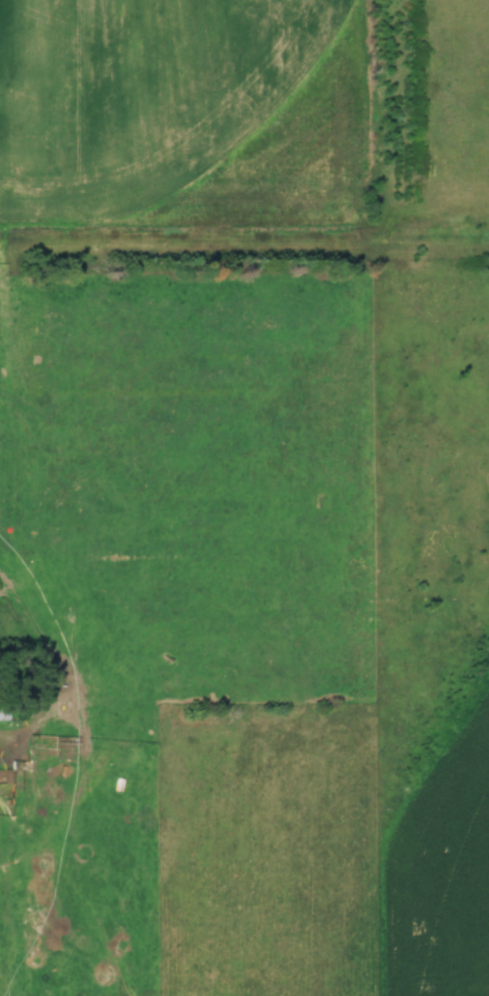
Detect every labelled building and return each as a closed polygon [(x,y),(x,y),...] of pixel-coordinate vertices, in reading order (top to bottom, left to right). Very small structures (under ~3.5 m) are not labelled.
[(33,748),(78,749),(79,735),(33,734),(33,748)]
